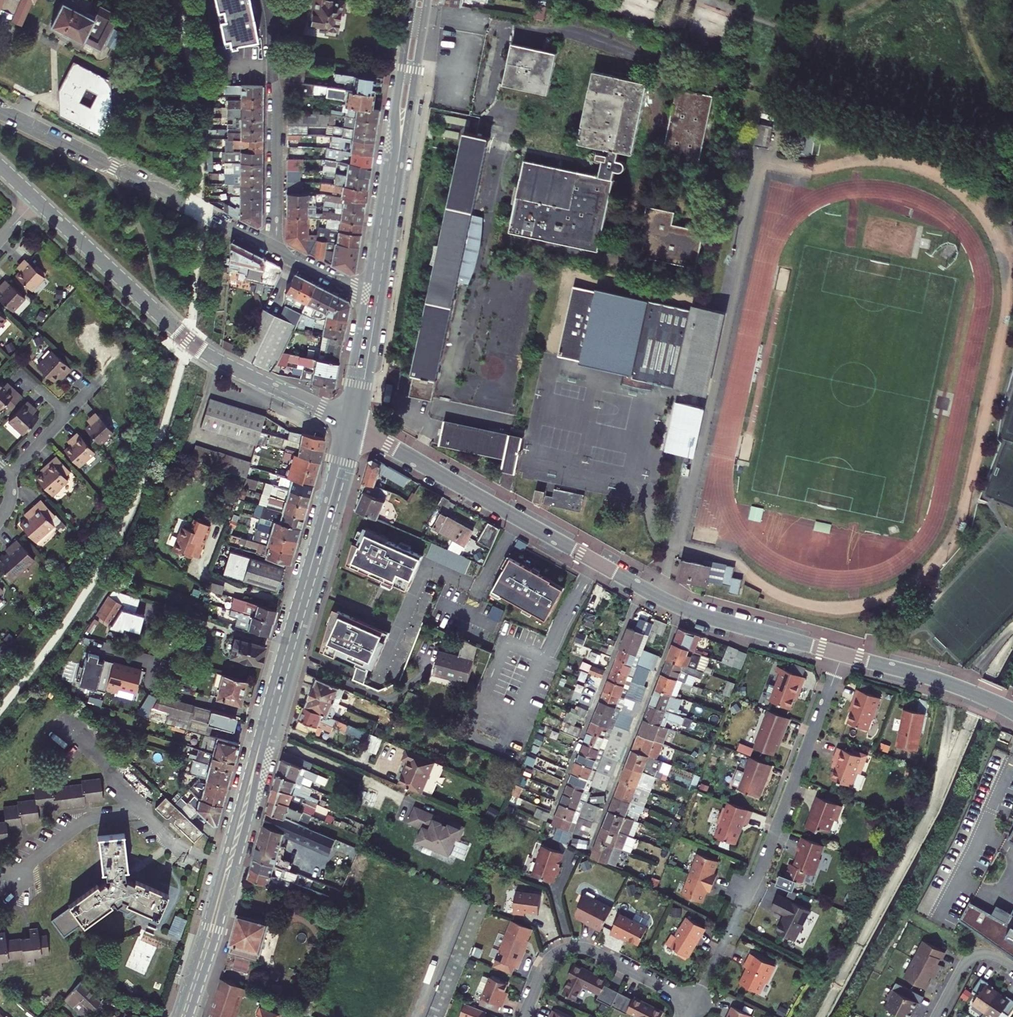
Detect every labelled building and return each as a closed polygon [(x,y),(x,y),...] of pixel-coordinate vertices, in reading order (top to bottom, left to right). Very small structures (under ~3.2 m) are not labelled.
[(5,15),(5,17),(9,19),(10,17),(25,24),(35,1),(38,2),(39,0),(0,0),(0,12),(5,15)] [(86,41),(98,18),(89,14),(95,2),(91,0),(67,0),(54,25),(86,41)] [(230,44),(230,46),(258,40),(257,39),(251,9),(249,0),(221,0),(230,44)] [(311,27),(327,29),(327,31),(338,33),(341,15),(343,15),(344,3),(327,1),(327,0),(314,0),(311,27)] [(544,20),(547,6),(536,4),(534,18),(544,20)] [(122,15),(104,6),(98,18),(86,41),(104,51),(105,48),(108,44),(117,48),(126,32),(116,27),(122,15)] [(560,53),(515,43),(507,82),(551,91),(560,53)] [(108,44),(105,48),(115,53),(117,48),(108,44)] [(110,116),(109,79),(71,59),(57,89),(57,114),(101,136),(110,116)] [(305,68),(289,66),(289,80),(304,82),(305,68)] [(360,74),(377,76),(378,70),(361,68),(360,74)] [(344,80),(343,87),(375,91),(377,76),(360,74),(332,71),(331,77),(333,77),(335,79),(344,80)] [(591,146),(607,74),(597,72),(581,144),(591,146)] [(621,161),(623,153),(637,156),(652,83),(607,74),(591,146),(608,149),(607,154),(601,153),(600,159),(606,161),(605,163),(630,168),(630,167),(630,166),(629,163),(628,162),(627,162),(621,161)] [(289,80),(289,91),(293,91),(295,92),(325,95),(326,94),(348,97),(347,103),(373,107),(375,91),(343,87),(304,82),(289,80)] [(243,92),(243,95),(264,96),(264,85),(222,84),(223,92),(243,92)] [(718,98),(681,90),(665,166),(701,173),(718,98)] [(224,106),(232,106),(264,107),(264,96),(243,95),(243,99),(223,99),(224,106)] [(373,107),(347,103),(343,103),(343,110),(330,108),(329,113),(335,113),(347,115),(378,120),(380,108),(373,107)] [(232,106),(224,106),(224,117),(231,117),(232,117),(232,106)] [(232,117),(236,117),(264,117),(264,107),(232,106),(232,117)] [(289,123),(309,124),(330,124),(329,116),(329,113),(289,112),(289,123)] [(474,119),(437,112),(436,120),(473,127),(474,119)] [(378,120),(347,115),(346,122),(335,120),(335,113),(329,113),(329,116),(330,124),(334,124),(377,130),(378,120)] [(229,128),(264,128),(264,117),(236,117),(236,122),(231,122),(231,124),(229,124),(229,128)] [(289,132),(310,133),(309,124),(289,123),(289,132)] [(333,134),(375,140),(377,130),(334,124),(333,134)] [(438,125),(431,124),(428,137),(435,139),(438,125)] [(264,128),(229,128),(229,138),(264,139),(264,128)] [(461,132),(438,128),(437,135),(459,140),(461,132)] [(475,214),(490,147),(491,138),(492,137),(468,132),(444,243),(440,243),(436,261),(440,262),(412,396),(435,401),(461,279),(475,214)] [(341,139),(340,147),(373,153),(375,140),(333,134),(332,137),(341,139)] [(820,137),(809,134),(804,154),(815,157),(820,137)] [(586,167),(587,159),(515,144),(516,139),(503,137),(502,141),(491,138),(490,147),(501,149),(500,153),(513,156),(514,152),(586,167)] [(229,138),(226,138),(226,147),(250,147),(250,151),(264,151),(264,139),(229,138)] [(334,146),(333,159),(372,164),(373,153),(340,147),(334,146)] [(264,151),(250,151),(227,150),(227,161),(264,162),(264,151)] [(288,157),(288,169),(301,169),(305,169),(305,158),(288,157)] [(337,165),(337,170),(370,176),(372,164),(333,159),(328,158),(322,158),(322,163),(337,165)] [(598,175),(601,162),(587,159),(586,167),(589,168),(587,173),(598,175)] [(568,245),(584,173),(528,160),(512,233),(568,245)] [(227,161),(227,172),(230,172),(263,173),(264,162),(227,161)] [(587,173),(584,173),(568,245),(601,252),(619,172),(622,172),(623,173),(626,173),(628,172),(630,170),(630,168),(605,163),(603,176),(598,175),(587,173)] [(301,169),(288,169),(288,177),(301,177),(301,169)] [(337,176),(336,182),(369,187),(370,176),(337,170),(329,169),(328,174),(337,176)] [(263,173),(230,172),(230,184),(263,184),(263,173)] [(288,180),(288,192),(304,192),(304,181),(288,180)] [(369,187),(336,182),(327,181),(317,181),(318,186),(343,191),(342,195),(367,198),(369,187)] [(263,184),(230,184),(229,184),(229,195),(232,195),(263,195),(263,184)] [(288,192),(288,204),(310,204),(309,198),(322,198),(322,192),(304,192),(288,192)] [(367,198),(342,195),(326,192),(326,200),(344,203),(343,207),(365,211),(367,198)] [(263,195),(232,195),(231,201),(243,207),(263,206),(263,195)] [(263,221),(263,206),(243,207),(231,201),(228,200),(225,200),(225,209),(227,209),(259,225),(263,221)] [(310,204),(288,204),(288,215),(320,216),(322,216),(322,210),(310,209),(310,204)] [(365,211),(343,207),(343,213),(330,212),(330,217),(333,217),(364,221),(365,211)] [(678,214),(650,208),(644,235),(648,236),(643,258),(698,270),(706,233),(675,226),(678,214)] [(475,214),(461,279),(476,282),(490,217),(475,214)] [(320,216),(288,215),(287,236),(289,241),(310,251),(318,240),(320,227),(320,226),(320,216)] [(328,224),(327,228),(362,232),(364,221),(333,217),(333,225),(328,224)] [(327,228),(320,227),(318,240),(310,251),(350,272),(357,269),(362,232),(327,228)] [(264,256),(233,240),(232,269),(249,274),(249,278),(260,281),(263,282),(265,275),(263,275),(266,261),(264,256)] [(283,265),(264,256),(266,261),(263,275),(265,275),(263,282),(260,281),(257,291),(271,295),(274,286),(276,286),(284,270),(283,265)] [(35,290),(48,277),(28,258),(22,264),(24,266),(22,268),(24,270),(20,274),(35,290)] [(294,307),(307,277),(297,272),(288,292),(287,304),(294,307)] [(317,282),(307,277),(294,307),(304,312),(317,282)] [(28,298),(9,279),(3,284),(5,285),(2,289),(4,291),(0,295),(16,310),(28,298)] [(313,314),(325,287),(317,282),(304,312),(313,314)] [(656,382),(678,387),(695,310),(600,288),(599,290),(577,285),(561,355),(583,360),(583,362),(627,372),(624,382),(654,389),(656,382)] [(324,316),(335,291),(325,287),(313,314),(324,316)] [(335,291),(324,316),(313,314),(304,312),(296,328),(305,330),(308,320),(316,321),(317,316),(324,318),(328,317),(328,314),(349,317),(352,304),(349,298),(335,291)] [(266,305),(243,354),(273,369),(278,362),(280,362),(285,350),(296,328),(304,312),(294,307),(287,304),(283,313),(266,305)] [(685,389),(703,306),(696,305),(695,310),(678,387),(685,389)] [(726,311),(703,306),(685,389),(708,394),(726,311)] [(0,310),(0,327),(8,318),(0,310)] [(326,323),(347,327),(349,317),(328,314),(328,317),(324,318),(317,316),(316,321),(326,323)] [(330,334),(345,336),(347,327),(326,323),(325,333),(330,334)] [(338,374),(345,336),(330,334),(325,358),(285,350),(280,362),(287,364),(288,360),(306,363),(305,367),(338,374)] [(72,369),(54,350),(39,365),(55,381),(61,375),(64,377),(72,369)] [(287,364),(280,362),(278,362),(273,369),(280,372),(282,367),(287,367),(287,364)] [(336,386),(338,374),(305,367),(296,365),(295,371),(303,373),(302,379),(314,381),(314,382),(336,386)] [(10,387),(7,384),(5,385),(0,381),(0,410),(4,406),(10,411),(24,396),(12,385),(10,387)] [(393,386),(387,385),(384,402),(391,403),(393,386)] [(223,400),(216,397),(210,412),(217,415),(223,400)] [(224,417),(230,402),(223,400),(217,415),(224,417)] [(35,413),(31,409),(34,406),(29,401),(10,420),(24,434),(40,417),(35,413)] [(670,450),(682,402),(680,401),(669,450),(670,450)] [(231,419),(237,405),(230,402),(224,417),(231,419)] [(705,407),(682,402),(670,450),(696,456),(698,447),(696,447),(705,407)] [(238,422),(243,407),(237,405),(231,419),(238,422)] [(244,424),(249,410),(243,407),(238,422),(244,424)] [(696,447),(698,447),(707,408),(705,407),(696,447)] [(251,426),(256,412),(249,410),(244,424),(251,426)] [(102,444),(116,432),(98,412),(92,417),(93,419),(90,422),(92,423),(87,428),(102,444)] [(205,425),(213,428),(217,415),(210,412),(205,425)] [(257,429),(262,414),(256,412),(251,426),(257,429)] [(262,431),(267,416),(262,414),(257,429),(262,431)] [(219,430),(224,417),(217,415),(213,428),(219,430)] [(226,433),(231,419),(224,417),(219,430),(226,433)] [(233,435),(238,422),(231,419),(226,433),(233,435)] [(516,473),(524,436),(447,419),(442,444),(507,458),(505,471),(516,473)] [(240,438),(244,424),(238,422),(233,435),(240,438)] [(246,440),(251,426),(244,424),(240,438),(246,440)] [(252,443),(257,429),(251,426),(246,440),(252,443)] [(262,431),(257,429),(252,443),(258,444),(261,434),(262,431)] [(325,440),(291,432),(290,436),(270,431),(269,436),(270,436),(301,443),(323,449),(325,440)] [(73,445),(67,450),(81,466),(97,452),(80,433),(74,438),(75,440),(72,444),(73,445)] [(270,438),(270,436),(269,436),(261,434),(258,444),(258,445),(263,447),(267,437),(270,438)] [(201,458),(207,443),(200,440),(194,455),(201,458)] [(209,460),(214,445),(207,443),(201,458),(209,460)] [(323,449),(301,443),(299,448),(287,445),(285,452),(286,453),(321,462),(323,449)] [(221,448),(214,445),(209,460),(215,463),(221,448)] [(227,450),(221,448),(215,463),(222,465),(227,450)] [(234,453),(227,450),(222,465),(228,467),(234,453)] [(240,455),(234,453),(228,467),(235,470),(240,455)] [(318,473),(321,462),(286,453),(284,458),(291,460),(289,465),(318,473)] [(246,458),(240,455),(235,470),(241,472),(246,458)] [(73,472),(59,456),(47,466),(49,468),(44,472),(39,476),(55,496),(63,489),(62,488),(71,480),(67,476),(73,472)] [(248,474),(253,460),(246,458),(241,472),(248,474)] [(409,486),(414,477),(379,458),(372,461),(365,481),(369,482),(380,486),(383,481),(380,478),(383,472),(409,486)] [(318,473),(289,465),(288,472),(273,468),(273,469),(261,466),(260,469),(314,485),(318,473)] [(314,485),(260,469),(258,475),(275,480),(274,485),(311,496),(314,485)] [(260,478),(248,474),(245,483),(257,486),(260,478)] [(381,518),(394,490),(393,490),(384,487),(380,486),(369,482),(365,490),(368,492),(360,509),(381,518)] [(311,496),(274,485),(267,483),(264,494),(271,496),(308,506),(311,496)] [(584,496),(555,490),(553,497),(548,496),(546,505),(580,512),(584,496)] [(545,492),(536,491),(535,501),(543,503),(545,492)] [(308,506),(271,496),(268,506),(305,517),(308,506)] [(34,511),(29,516),(21,522),(36,539),(55,523),(50,517),(56,513),(43,498),(31,508),(34,511)] [(262,516),(301,528),(305,517),(268,506),(266,505),(262,516)] [(460,555),(474,531),(450,517),(449,519),(442,515),(434,529),(454,541),(449,549),(460,555)] [(301,528),(262,516),(259,528),(298,540),(301,528)] [(204,544),(211,524),(196,519),(193,529),(184,526),(175,549),(181,552),(183,557),(189,554),(195,556),(199,542),(204,544)] [(494,547),(504,528),(493,522),(483,541),(494,547)] [(43,546),(60,530),(55,525),(38,541),(43,546)] [(253,540),(294,552),(298,540),(259,528),(257,528),(253,540)] [(354,545),(348,565),(384,581),(386,576),(392,579),(390,583),(408,592),(423,557),(389,542),(390,540),(365,529),(358,546),(354,545)] [(248,538),(246,545),(258,549),(257,553),(266,556),(286,562),(291,563),(294,552),(253,540),(248,538)] [(36,559),(19,539),(10,547),(9,551),(10,553),(7,556),(5,553),(0,557),(0,563),(14,580),(23,573),(22,571),(36,559)] [(434,544),(427,558),(466,575),(473,561),(434,544)] [(231,551),(224,574),(278,590),(286,562),(266,556),(265,561),(231,551)] [(512,560),(495,592),(536,614),(538,611),(551,618),(566,590),(553,583),(554,582),(512,560)] [(683,560),(679,579),(705,585),(706,579),(722,582),(720,591),(730,593),(734,577),(724,575),(726,564),(703,560),(702,564),(695,563),(683,560)] [(111,594),(95,618),(109,628),(107,631),(122,635),(122,631),(138,635),(143,617),(134,615),(120,612),(122,609),(126,597),(111,594)] [(277,607),(236,595),(233,607),(274,619),(277,607)] [(138,600),(126,597),(122,609),(120,612),(134,615),(138,600)] [(270,632),(274,619),(233,607),(231,614),(236,615),(234,622),(270,632)] [(390,635),(338,613),(331,630),(329,630),(323,649),(339,655),(374,671),(390,635)] [(648,642),(654,625),(641,620),(636,631),(629,628),(624,639),(645,648),(648,642)] [(654,625),(648,642),(654,644),(658,634),(663,636),(667,626),(656,620),(654,625)] [(680,629),(674,644),(685,648),(695,652),(696,650),(701,636),(680,629)] [(262,662),(266,644),(239,635),(233,654),(243,657),(244,659),(249,660),(251,659),(262,662)] [(645,648),(624,639),(620,650),(642,658),(644,650),(645,648)] [(472,682),(482,646),(467,640),(463,656),(442,650),(437,672),(472,682)] [(674,644),(668,659),(702,672),(708,657),(703,655),(695,652),(695,653),(689,651),(689,652),(684,650),(685,648),(674,644)] [(726,647),(721,661),(731,665),(736,651),(726,647)] [(600,651),(594,648),(592,654),(595,655),(594,658),(597,659),(600,651)] [(620,650),(617,660),(637,668),(639,664),(642,658),(620,650)] [(654,670),(660,656),(644,650),(642,658),(639,664),(654,670)] [(105,693),(113,664),(104,661),(103,664),(98,662),(99,657),(88,655),(87,659),(85,659),(83,669),(80,668),(76,682),(79,683),(78,686),(105,693)] [(702,672),(668,659),(663,673),(686,682),(690,673),(700,677),(702,672)] [(617,660),(613,670),(633,679),(637,668),(617,660)] [(122,666),(113,664),(106,690),(117,693),(118,689),(136,694),(141,671),(127,667),(126,670),(122,668),(122,666)] [(594,665),(591,671),(604,676),(606,670),(594,665)] [(354,681),(365,686),(370,674),(359,669),(354,681)] [(807,677),(783,669),(772,700),(793,708),(796,699),(801,686),(803,687),(807,677)] [(241,701),(247,678),(218,670),(212,692),(241,701)] [(633,679),(613,670),(609,681),(630,689),(633,680),(633,679)] [(686,682),(663,673),(657,689),(680,697),(682,693),(681,693),(674,690),(676,685),(683,687),(690,690),(692,685),(686,682)] [(349,689),(322,677),(316,691),(342,703),(349,689)] [(643,702),(649,686),(633,680),(630,689),(627,696),(643,702)] [(609,681),(605,691),(626,699),(627,696),(630,689),(609,681)] [(863,683),(861,689),(867,691),(869,685),(863,683)] [(583,684),(580,691),(592,696),(595,689),(583,684)] [(857,699),(852,711),(848,721),(869,729),(881,696),(867,691),(861,689),(858,688),(855,698),(857,699)] [(680,697),(657,689),(651,704),(681,716),(682,712),(677,711),(682,698),(680,697)] [(316,691),(310,705),(336,717),(342,703),(316,691)] [(412,691),(402,714),(410,717),(420,695),(412,691)] [(605,691),(601,702),(622,710),(626,699),(605,691)] [(189,728),(196,703),(160,692),(146,716),(189,728)] [(578,693),(575,700),(592,707),(595,700),(578,693)] [(643,702),(627,696),(626,699),(622,710),(621,711),(635,716),(637,717),(643,702)] [(601,702),(597,712),(618,720),(621,711),(622,710),(601,702)] [(207,733),(210,722),(214,708),(208,706),(202,704),(196,703),(189,728),(207,733)] [(574,706),(573,710),(588,715),(591,709),(579,704),(577,708),(574,706)] [(681,716),(651,704),(645,720),(665,727),(667,720),(689,728),(692,720),(681,716)] [(310,705),(309,705),(300,725),(319,733),(323,725),(335,730),(337,725),(371,740),(374,733),(336,717),(310,705)] [(237,714),(214,708),(210,722),(234,728),(237,714)] [(927,712),(906,708),(899,744),(920,748),(927,712)] [(781,739),(784,740),(792,717),(771,709),(757,747),(776,754),(780,744),(781,739)] [(570,710),(566,720),(577,724),(581,715),(570,710)] [(635,716),(621,711),(618,720),(615,726),(629,732),(635,716)] [(618,720),(597,712),(593,721),(614,729),(615,726),(618,720)] [(577,724),(566,720),(562,728),(580,735),(583,727),(577,724)] [(665,727),(645,720),(639,736),(663,745),(669,729),(665,727)] [(593,721),(589,732),(610,740),(614,729),(593,721)] [(629,732),(615,726),(614,729),(610,740),(610,741),(626,746),(631,733),(629,732)] [(610,740),(589,732),(585,742),(606,750),(610,741),(610,740)] [(240,742),(219,736),(217,741),(194,734),(193,738),(186,736),(184,743),(204,748),(236,757),(240,742)] [(639,736),(634,750),(658,759),(663,745),(639,736)] [(620,762),(626,746),(610,741),(606,750),(604,756),(620,762)] [(585,742),(582,752),(602,760),(604,756),(606,750),(585,742)] [(754,754),(757,747),(743,742),(740,749),(754,754)] [(853,751),(839,746),(834,759),(835,760),(839,761),(836,767),(833,777),(840,780),(839,781),(843,782),(843,781),(853,785),(858,771),(862,772),(868,754),(854,748),(853,751)] [(213,758),(211,762),(233,768),(236,757),(204,748),(202,753),(207,754),(207,756),(213,758)] [(428,792),(441,761),(413,749),(409,758),(415,760),(406,783),(428,792)] [(634,750),(628,765),(650,774),(660,778),(662,772),(658,770),(662,761),(658,759),(634,750)] [(287,751),(281,772),(316,787),(320,780),(321,781),(324,775),(312,770),(315,763),(287,751)] [(582,752),(578,762),(598,770),(602,760),(582,752)] [(604,756),(602,760),(598,770),(611,776),(614,777),(620,762),(604,756)] [(775,765),(753,756),(747,774),(739,771),(734,785),(741,788),(742,789),(761,796),(766,783),(768,784),(775,765)] [(211,762),(195,758),(191,771),(202,774),(229,781),(233,768),(211,762)] [(598,770),(578,762),(573,773),(593,780),(594,781),(598,770)] [(641,777),(648,780),(650,774),(628,765),(622,780),(638,786),(641,777)] [(611,776),(598,770),(594,781),(592,786),(605,791),(611,776)] [(281,772),(278,784),(322,803),(323,799),(313,795),(316,787),(281,772)] [(593,780),(573,773),(569,784),(588,791),(593,780)] [(227,792),(229,781),(202,774),(195,782),(199,783),(204,779),(207,780),(205,786),(227,792)] [(526,776),(522,774),(518,784),(522,786),(526,776)] [(644,789),(648,780),(641,777),(638,786),(644,789)] [(13,839),(11,828),(26,826),(25,823),(43,821),(42,808),(58,806),(59,809),(89,805),(89,802),(107,800),(104,778),(85,781),(85,784),(57,787),(57,785),(38,787),(40,799),(21,802),(21,806),(7,808),(9,821),(2,822),(1,814),(0,814),(0,841),(13,839)] [(622,780),(616,796),(638,805),(645,789),(644,789),(638,786),(622,780)] [(227,792),(205,786),(204,793),(195,787),(199,783),(195,782),(190,787),(197,794),(201,797),(223,804),(227,792)] [(322,803),(278,784),(275,797),(285,802),(286,801),(313,813),(326,818),(331,807),(322,803)] [(522,786),(518,784),(515,791),(514,794),(518,796),(522,786)] [(588,791),(569,784),(566,794),(586,802),(587,801),(590,792),(588,791)] [(218,822),(223,804),(201,797),(197,794),(190,800),(188,799),(180,807),(190,817),(198,808),(215,823),(218,822)] [(566,794),(562,804),(582,812),(586,802),(566,794)] [(178,823),(196,841),(205,831),(190,817),(180,807),(168,796),(158,807),(166,815),(168,816),(169,817),(171,817),(172,816),(173,814),(178,818),(177,819),(177,820),(177,821),(177,823),(178,823)] [(616,796),(610,810),(638,822),(643,810),(647,812),(648,809),(638,805),(616,796)] [(275,797),(271,810),(287,817),(289,813),(309,822),(313,813),(286,801),(285,802),(275,797)] [(840,817),(844,806),(820,797),(816,807),(817,807),(815,813),(813,812),(808,824),(821,829),(822,826),(832,830),(837,818),(840,817)] [(587,801),(586,802),(582,812),(581,817),(594,822),(600,806),(594,804),(589,802),(587,801)] [(756,811),(733,803),(731,808),(729,807),(722,824),(725,824),(720,837),(739,844),(747,822),(751,824),(756,811)] [(562,804),(558,814),(579,822),(581,817),(582,812),(562,804)] [(414,806),(408,820),(422,826),(416,839),(447,852),(454,836),(456,838),(458,833),(459,830),(459,828),(458,826),(457,825),(456,823),(455,822),(450,819),(447,824),(440,821),(440,820),(434,817),(435,815),(414,806)] [(541,807),(538,815),(550,820),(553,812),(541,807)] [(288,868),(302,873),(307,861),(283,853),(289,833),(333,852),(338,838),(287,817),(271,810),(258,857),(288,868)] [(610,810),(604,826),(637,839),(638,835),(637,835),(640,826),(642,827),(643,823),(638,822),(610,810)] [(579,822),(558,814),(554,824),(575,832),(579,822)] [(579,822),(575,832),(589,838),(595,822),(594,822),(581,817),(579,822)] [(549,823),(539,819),(537,825),(546,829),(549,823)] [(575,832),(554,824),(550,835),(562,840),(561,843),(568,846),(569,847),(575,832)] [(604,826),(599,841),(623,851),(631,854),(637,839),(604,826)] [(85,922),(87,924),(110,907),(112,910),(117,906),(130,912),(129,916),(132,918),(139,912),(138,908),(136,907),(138,905),(161,915),(171,893),(140,878),(138,881),(129,877),(128,869),(131,869),(127,834),(102,836),(106,872),(109,871),(109,877),(112,877),(112,881),(110,879),(103,884),(102,882),(72,902),(74,905),(55,918),(66,935),(85,922)] [(802,856),(798,867),(793,865),(789,877),(806,884),(810,872),(818,875),(824,858),(822,857),(827,845),(804,836),(799,849),(804,851),(805,851),(803,857),(802,856)] [(588,849),(589,841),(575,838),(573,846),(588,849)] [(467,857),(471,843),(458,839),(454,852),(467,857)] [(623,851),(599,841),(592,857),(617,866),(623,851)] [(567,853),(547,846),(545,851),(544,850),(541,859),(542,859),(536,874),(556,882),(559,874),(562,875),(565,867),(562,866),(564,860),(567,853)] [(700,855),(693,875),(717,884),(720,877),(716,875),(720,862),(700,855)] [(288,868),(258,857),(255,867),(297,882),(299,876),(291,873),(290,876),(286,874),(288,868)] [(255,867),(252,877),(293,892),(297,882),(255,867)] [(714,892),(717,884),(693,875),(685,896),(705,904),(710,891),(714,892)] [(929,914),(943,888),(933,883),(919,909),(929,914)] [(543,894),(518,891),(515,913),(527,915),(527,911),(541,913),(543,894)] [(601,931),(612,910),(584,895),(578,906),(579,908),(575,915),(576,919),(582,922),(584,922),(587,923),(586,925),(595,929),(595,928),(601,931)] [(813,911),(781,896),(774,909),(787,916),(779,932),(798,941),(813,911)] [(477,898),(474,904),(489,910),(492,904),(477,898)] [(960,920),(1012,957),(1012,915),(1011,914),(1007,923),(992,914),(971,902),(970,901),(960,920)] [(489,910),(474,904),(472,911),(487,917),(489,910)] [(346,910),(339,927),(347,930),(353,913),(346,910)] [(472,911),(469,916),(484,922),(487,917),(472,911)] [(648,927),(621,913),(611,933),(621,938),(622,935),(639,944),(648,927)] [(272,922),(242,914),(231,953),(240,955),(236,969),(251,974),(255,959),(261,961),(272,922)] [(469,916),(467,923),(482,929),(484,922),(469,916)] [(692,956),(702,937),(699,936),(705,925),(690,917),(679,937),(676,935),(671,945),(683,951),(684,955),(689,957),(692,956)] [(525,952),(530,940),(535,928),(515,920),(502,952),(523,960),(527,952),(525,952)] [(467,923),(464,929),(479,935),(482,929),(467,923)] [(699,936),(702,937),(708,926),(705,925),(699,936)] [(1,941),(0,941),(0,968),(6,968),(5,959),(27,957),(28,964),(38,963),(37,955),(52,953),(50,935),(43,936),(42,928),(33,929),(34,937),(10,940),(9,932),(0,933),(0,934),(1,941)] [(479,935),(464,929),(462,935),(477,941),(479,935)] [(477,941),(462,935),(460,941),(474,947),(477,941)] [(474,947),(460,941),(457,947),(472,953),(474,947)] [(917,960),(943,974),(946,968),(939,964),(941,960),(943,961),(947,953),(927,942),(917,960)] [(472,953),(457,947),(455,953),(470,959),(472,953)] [(455,953),(452,959),(467,965),(470,959),(455,953)] [(748,975),(743,984),(761,993),(766,982),(768,983),(774,972),(772,970),(775,964),(754,954),(747,967),(751,969),(752,969),(749,975),(748,975)] [(452,959),(450,965),(465,971),(467,965),(452,959)] [(939,981),(943,974),(917,960),(907,978),(926,989),(931,982),(929,981),(932,977),(939,981)] [(465,971),(450,965),(447,971),(462,977),(465,971)] [(615,1007),(622,993),(609,987),(612,981),(578,965),(571,978),(574,979),(567,994),(579,1001),(586,986),(603,994),(601,1000),(615,1007)] [(462,977),(447,971),(445,978),(460,983),(462,977)] [(493,976),(487,974),(479,994),(485,997),(493,976)] [(506,996),(508,990),(511,983),(493,976),(485,997),(503,1004),(505,1005),(508,997),(506,996)] [(242,994),(251,997),(254,989),(224,977),(211,1016),(235,1016),(242,994)] [(460,983),(445,978),(443,983),(457,990),(460,983)] [(981,995),(975,1004),(987,1012),(1000,993),(995,990),(989,985),(990,983),(984,978),(975,991),(981,995)] [(94,1011),(104,1000),(84,981),(74,991),(94,1011)] [(457,990),(443,983),(440,990),(455,996),(457,990)] [(890,1000),(892,1001),(888,1008),(906,1016),(913,1016),(915,1013),(920,1002),(923,995),(899,983),(890,1000)] [(455,996),(440,990),(438,996),(453,1002),(455,997),(455,996)] [(85,1016),(88,1016),(94,1011),(74,991),(66,1000),(85,1016)] [(264,993),(258,1012),(258,1016),(282,1016),(283,1013),(274,1010),(278,999),(264,993)] [(321,996),(312,993),(305,1010),(313,1014),(321,996)] [(668,1013),(638,999),(637,1000),(622,993),(615,1007),(631,1015),(632,1013),(641,1016),(666,1016),(668,1013)] [(987,1012),(994,1016),(1002,1016),(1005,1012),(1011,1016),(1012,1014),(1012,999),(1012,1001),(1005,997),(1000,993),(987,1012)] [(923,995),(920,1002),(915,1013),(918,1014),(926,997),(923,995)] [(453,1002),(438,996),(435,1002),(450,1008),(453,1002)] [(503,1004),(485,997),(482,1004),(500,1011),(503,1004)] [(450,1008),(435,1002),(433,1008),(448,1014),(450,1008)] [(488,1010),(467,1002),(461,1016),(465,1016),(486,1016),(488,1010)] [(735,1006),(730,1016),(754,1016),(754,1015),(735,1006)] [(433,1008),(431,1014),(437,1016),(447,1016),(448,1014),(433,1008)]
